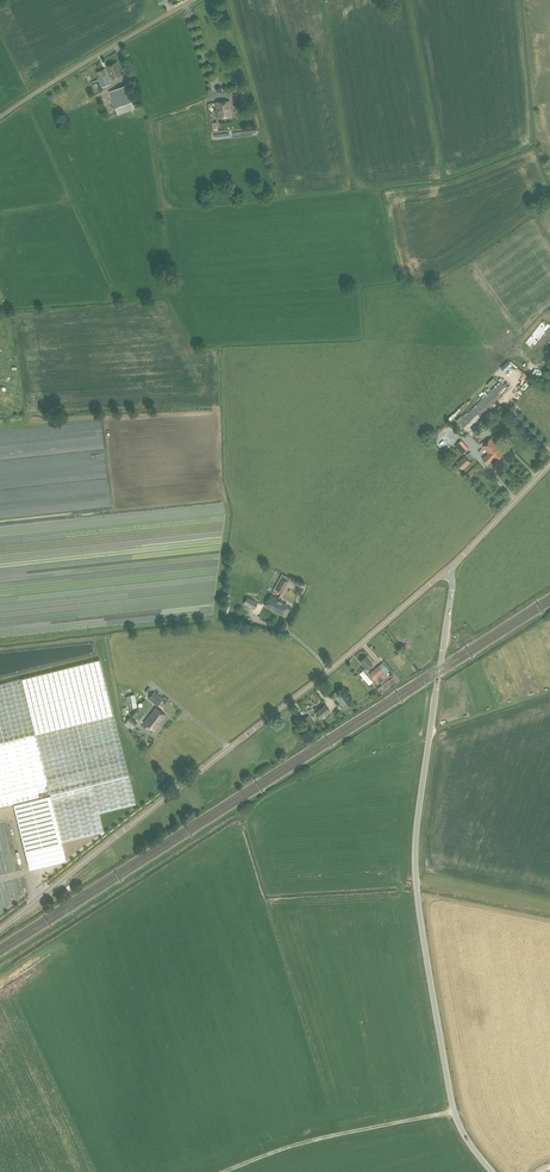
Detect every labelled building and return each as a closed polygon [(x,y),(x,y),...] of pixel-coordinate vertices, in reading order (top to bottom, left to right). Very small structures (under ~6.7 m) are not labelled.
[(116,62),(107,65),(112,78),(121,74),(116,62)] [(104,69),(98,71),(100,77),(99,77),(103,87),(111,84),(107,74),(106,74),(104,69)] [(111,94),(118,112),(119,114),(134,108),(131,101),(132,101),(125,85),(109,91),(111,94)] [(247,87),(239,88),(241,102),(248,101),(247,87)] [(230,100),(215,102),(217,118),(231,117),(230,100)] [(527,357),(546,373),(549,368),(549,330),(527,357)] [(505,372),(513,365),(509,361),(501,368),(505,372)] [(501,381),(458,423),(466,430),(508,388),(501,381)] [(488,464),(494,458),(497,460),(505,452),(491,438),(482,446),(489,452),(483,459),(488,464)] [(461,440),(455,446),(462,454),(469,448),(461,440)] [(463,469),(471,462),(465,456),(457,463),(463,469)] [(284,573),(282,578),(276,588),(282,592),(291,577),(284,573)] [(271,595),(265,606),(273,610),(274,608),(276,610),(276,611),(282,614),(287,605),(281,602),(282,601),(271,595)] [(247,596),(244,603),(254,609),(258,602),(247,596)] [(369,671),(368,670),(372,666),(371,665),(373,664),(366,656),(360,661),(367,669),(364,671),(363,670),(359,673),(369,685),(372,682),(369,680),(371,679),(366,674),(369,671)] [(15,803),(31,868),(62,860),(57,842),(104,830),(100,812),(136,803),(129,775),(101,659),(0,684),(0,807),(15,803)] [(383,671),(381,673),(385,678),(387,677),(385,673),(387,671),(381,664),(378,666),(383,671)] [(383,671),(378,666),(369,674),(374,679),(381,673),(383,671)] [(333,694),(335,696),(335,697),(342,706),(341,707),(344,711),(352,705),(342,692),(340,693),(338,690),(333,694)] [(154,692),(149,698),(157,705),(163,699),(154,692)] [(325,704),(319,709),(318,707),(317,707),(315,709),(315,710),(316,711),(315,712),(320,717),(329,710),(325,704)] [(148,717),(158,725),(166,715),(156,707),(148,717)] [(309,715),(302,719),(304,721),(308,727),(314,722),(309,715)] [(130,717),(127,720),(135,726),(137,722),(130,717)] [(154,730),(158,725),(148,717),(144,723),(154,730)]
